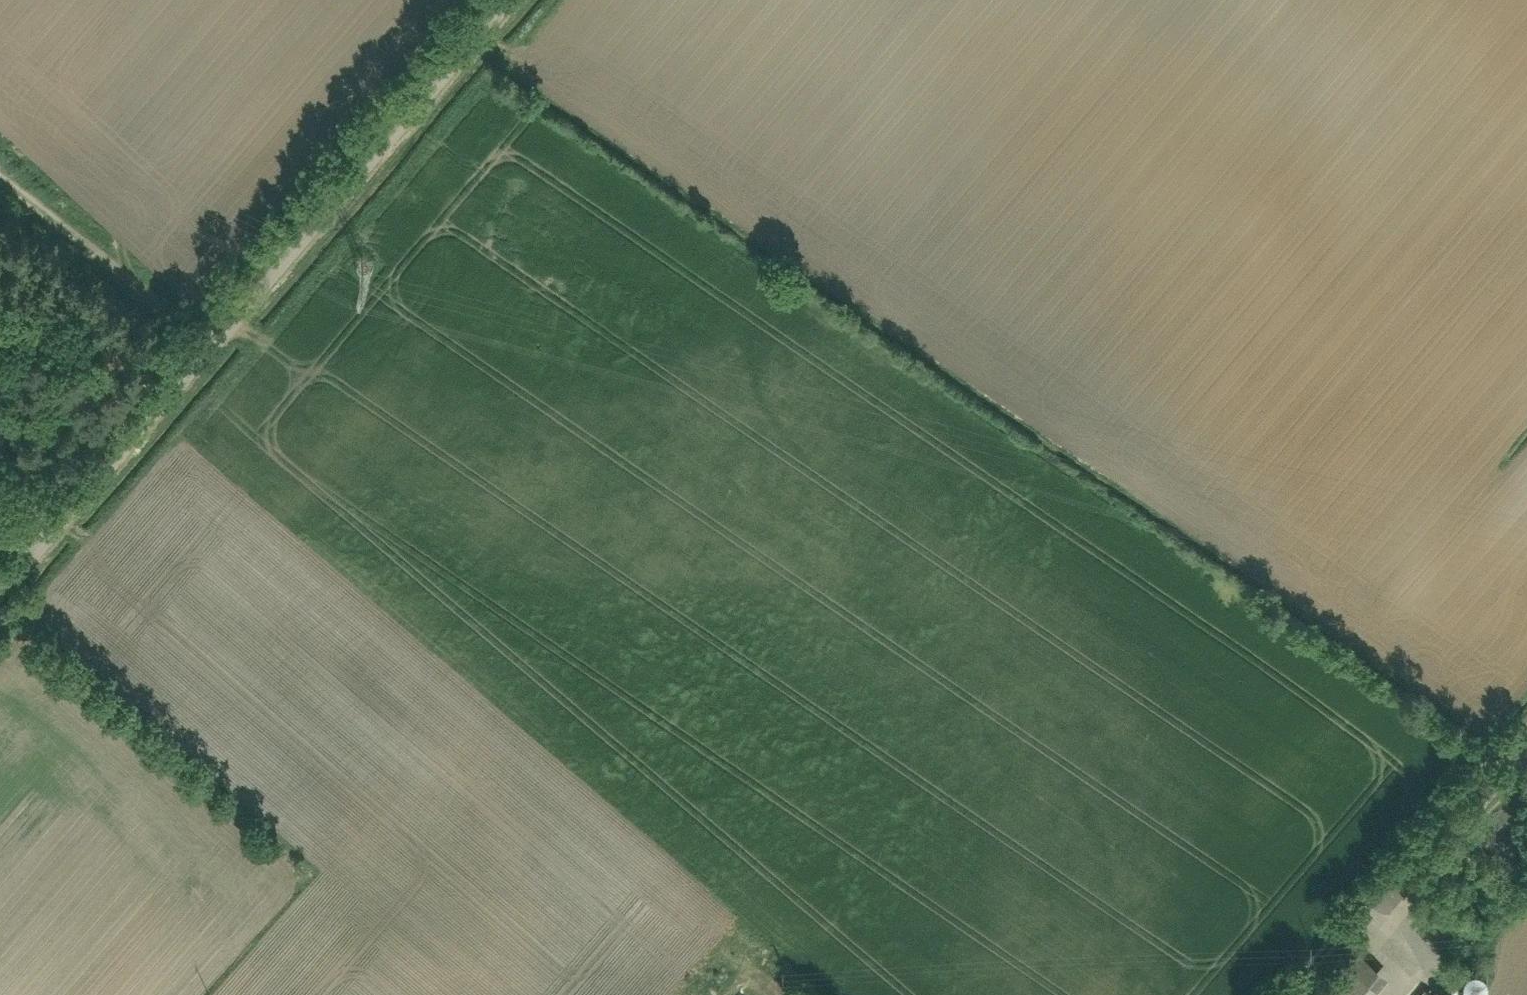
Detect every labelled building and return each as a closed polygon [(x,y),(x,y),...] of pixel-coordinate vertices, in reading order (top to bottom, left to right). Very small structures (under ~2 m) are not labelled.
[(1325,994),(1372,994),(1389,976),(1361,952),(1325,994)]
